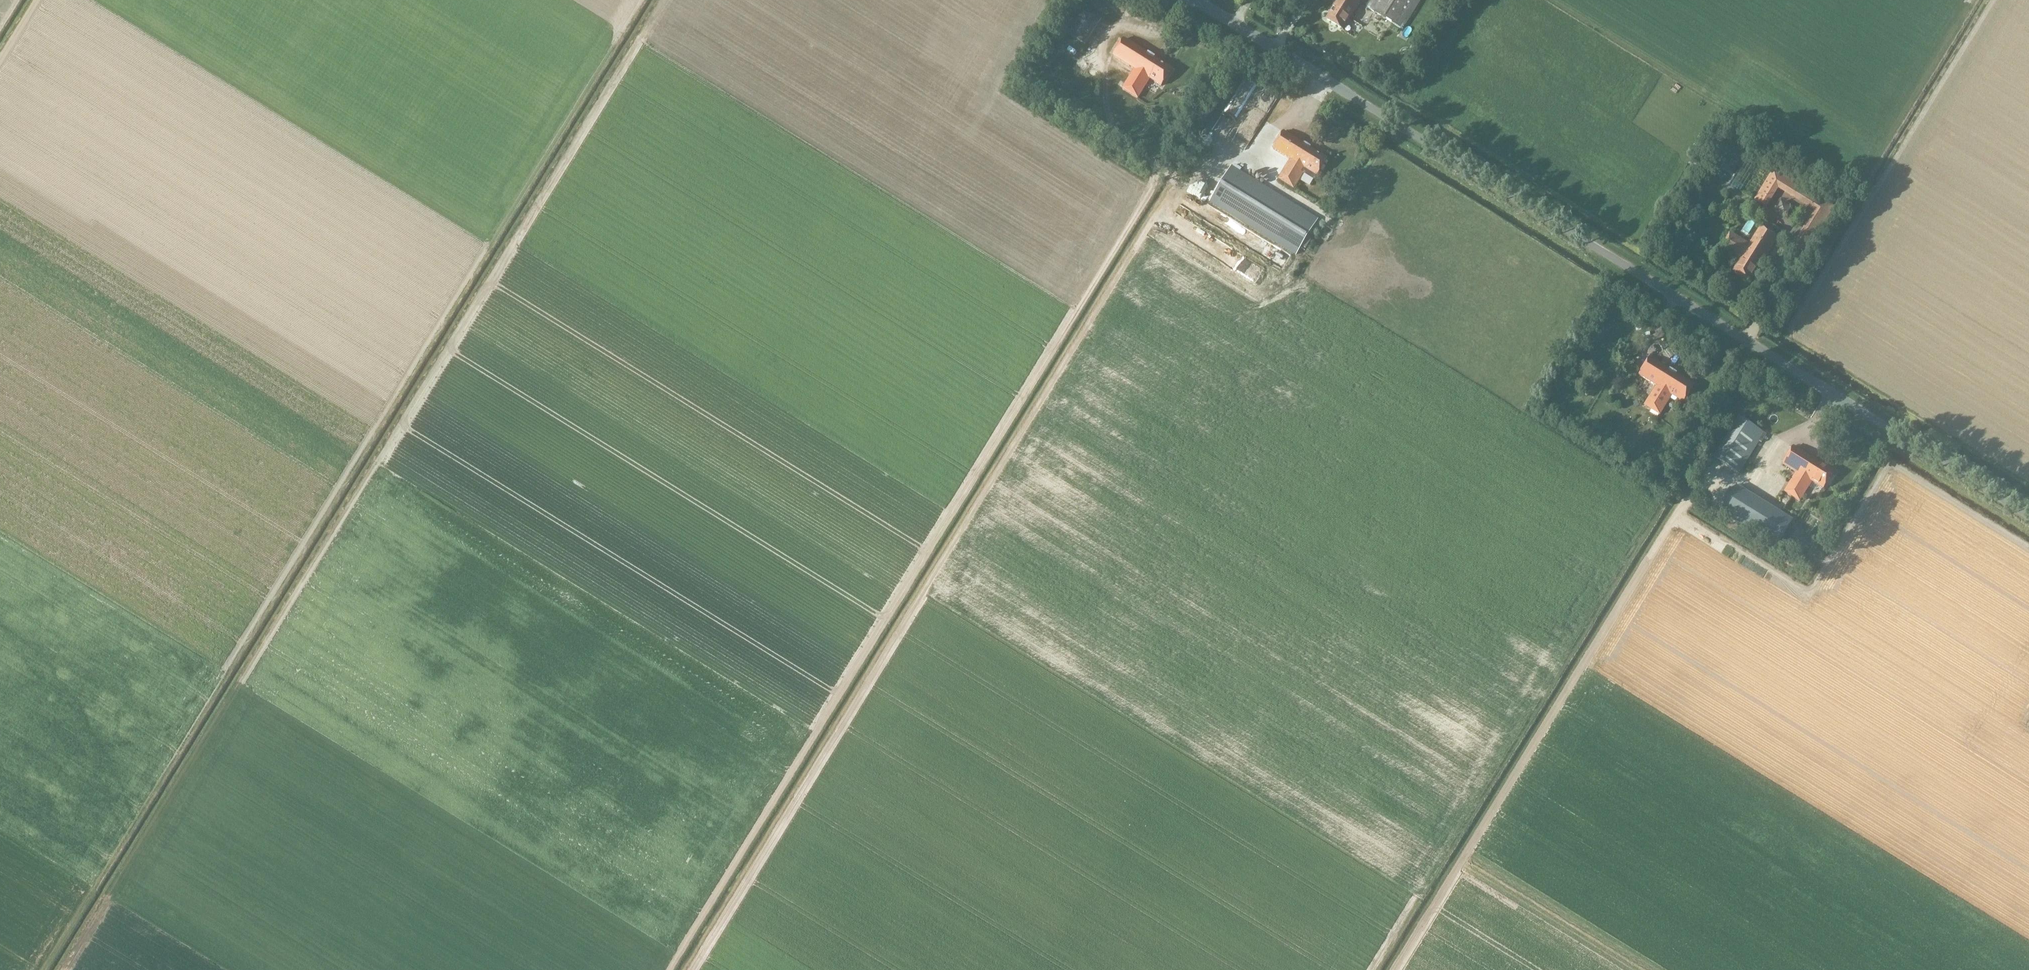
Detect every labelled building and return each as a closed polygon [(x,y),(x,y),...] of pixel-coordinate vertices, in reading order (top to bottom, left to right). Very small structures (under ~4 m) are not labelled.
[(1326,20),(1343,30),(1362,0),(1338,0),(1326,20)] [(1421,0),(1371,0),(1367,7),(1403,29),(1421,0)] [(1162,85),(1172,68),(1124,38),(1114,55),(1135,69),(1123,88),(1138,98),(1150,78),(1162,85)] [(1317,175),(1327,158),(1283,131),(1273,148),(1290,159),(1278,178),(1293,188),(1305,168),(1317,175)] [(1232,167),(1210,201),(1296,254),(1318,220),(1232,167)] [(1762,202),(1775,181),(1768,177),(1755,198),(1762,202)] [(1784,184),(1782,189),(1791,193),(1793,188),(1784,184)] [(1785,218),(1791,208),(1780,201),(1774,212),(1785,218)] [(1748,210),(1742,219),(1740,218),(1734,228),(1740,232),(1753,214),(1748,210)] [(1750,281),(1777,237),(1760,227),(1749,244),(1730,232),(1720,247),(1740,260),(1733,271),(1750,281)] [(1214,259),(1224,266),(1230,257),(1220,251),(1214,259)] [(1624,361),(1630,350),(1619,344),(1613,355),(1624,361)] [(1684,402),(1694,385),(1650,358),(1640,375),(1657,385),(1645,405),(1661,414),(1672,395),(1684,402)] [(1740,418),(1715,459),(1739,474),(1759,441),(1762,443),(1767,435),(1740,418)] [(1824,488),(1834,471),(1794,446),(1783,463),(1797,472),(1785,491),(1801,501),(1813,481),(1824,488)] [(1774,473),(1771,479),(1763,474),(1757,485),(1772,493),(1781,477),(1774,473)] [(1737,486),(1721,512),(1778,546),(1793,520),(1786,516),(1737,486)] [(947,499),(944,507),(950,509),(953,501),(947,499)]
